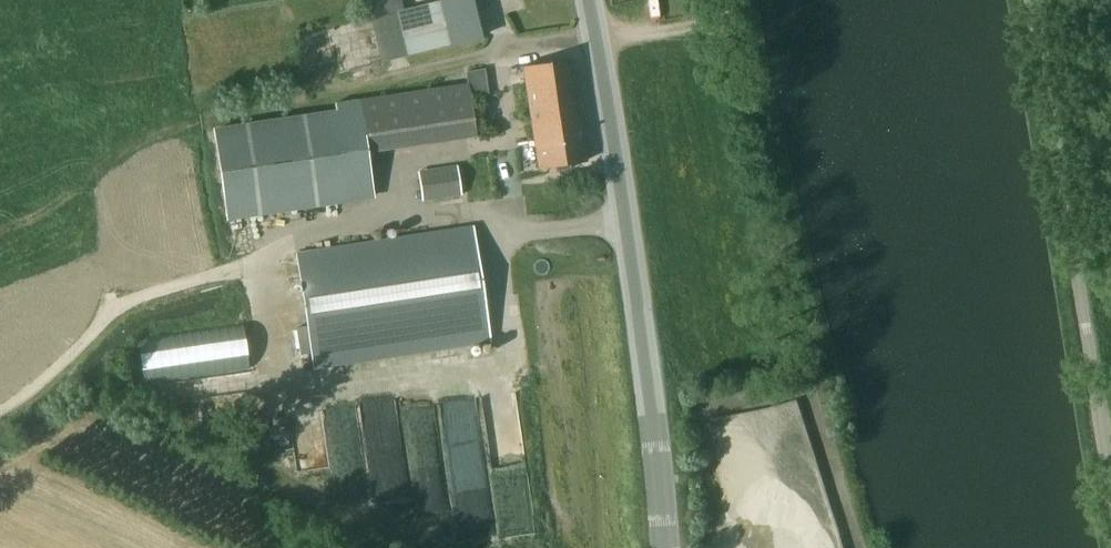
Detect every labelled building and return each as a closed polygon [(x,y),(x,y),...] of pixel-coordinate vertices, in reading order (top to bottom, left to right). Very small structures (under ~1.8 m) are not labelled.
[(371,19),(381,61),(489,36),(481,0),(445,0),(370,17),(371,19)] [(571,60),(522,67),(538,168),(555,165),(556,171),(569,169),(568,163),(586,160),(571,60)] [(364,153),(356,100),(335,103),(335,110),(213,132),(227,222),(371,200),(364,153)] [(417,171),(422,202),(462,196),(458,166),(417,171)] [(491,341),(484,300),(473,226),(295,253),(306,327),(312,368),(491,341)] [(141,337),(144,369),(201,364),(202,372),(253,368),(249,327),(141,337)] [(389,408),(361,412),(372,496),(403,491),(398,451),(399,451),(397,438),(393,438),(389,408)]
